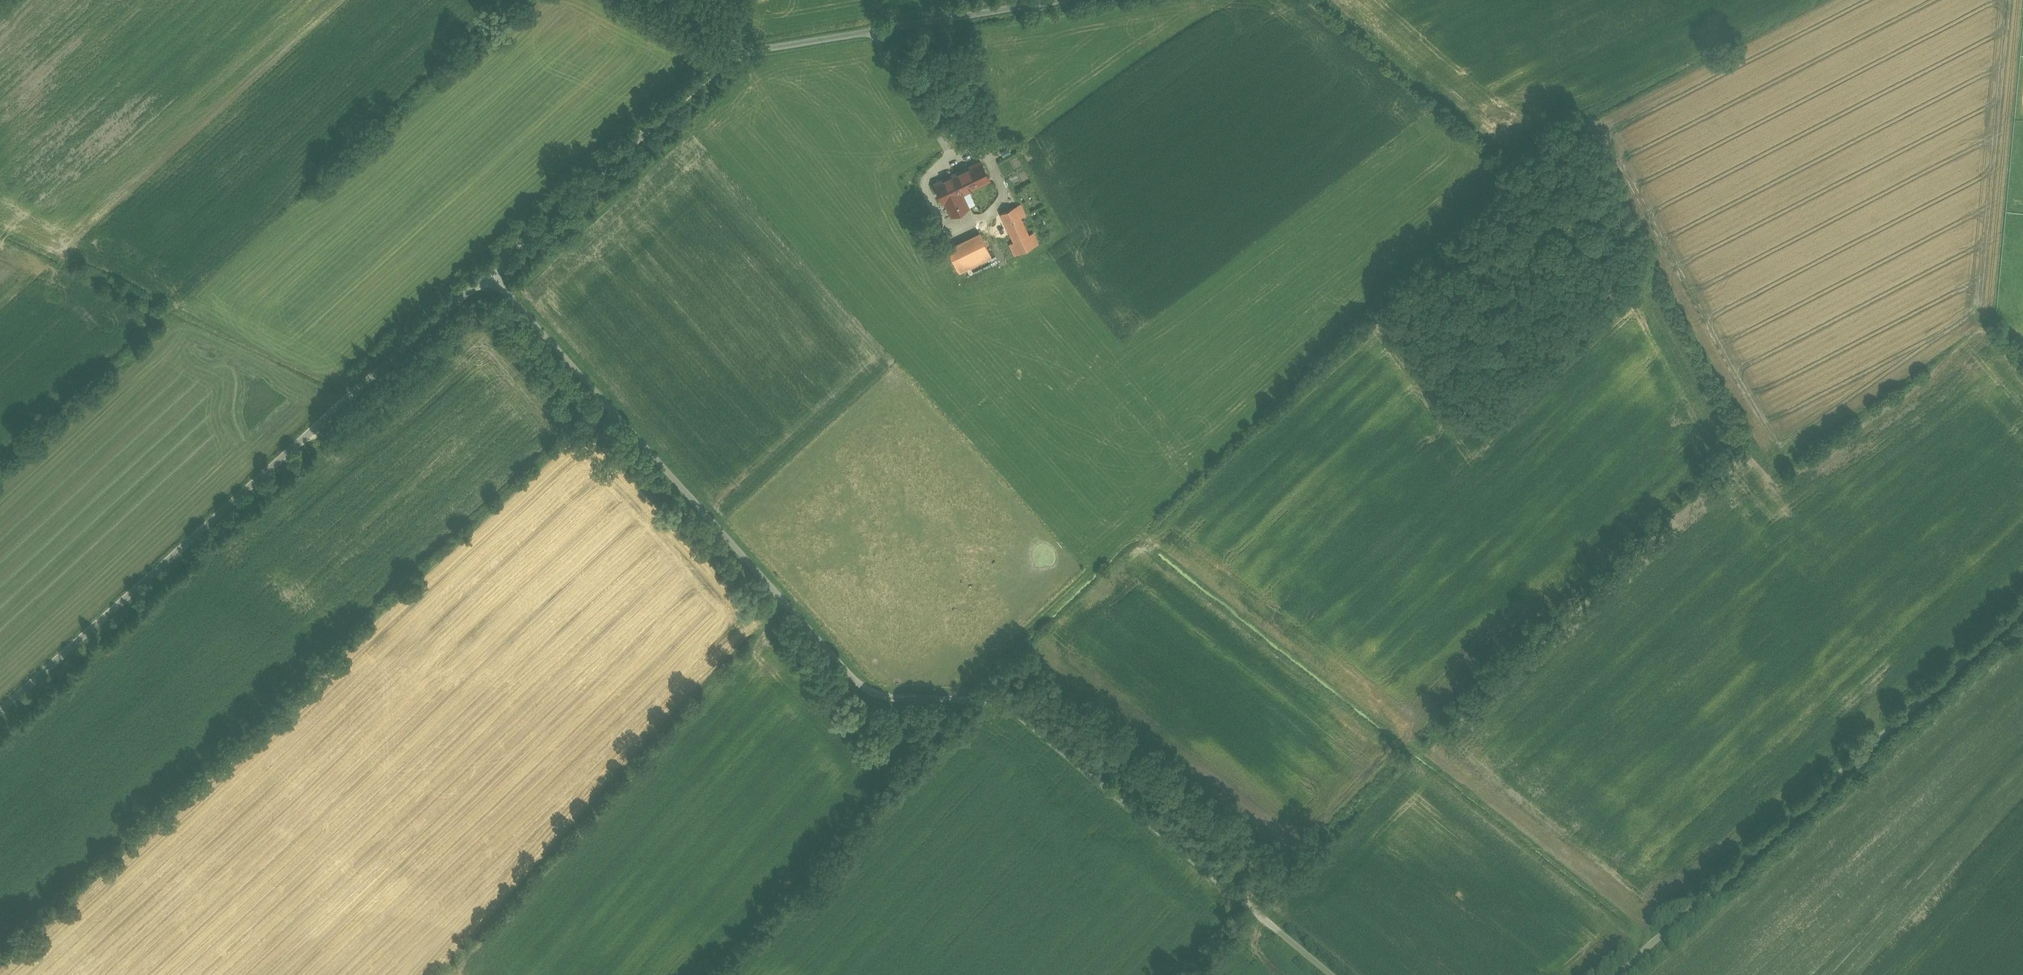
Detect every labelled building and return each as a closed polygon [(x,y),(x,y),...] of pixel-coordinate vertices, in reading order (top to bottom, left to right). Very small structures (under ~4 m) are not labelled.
[(943,204),(945,203),(951,217),(970,208),(963,194),(991,181),(981,160),(933,182),(943,204)] [(1009,244),(1014,256),(1039,244),(1033,232),(1029,234),(1021,217),(1026,215),(1021,204),(1000,214),(1013,242),(1009,244)] [(980,232),(948,247),(959,272),(992,257),(980,232)]
